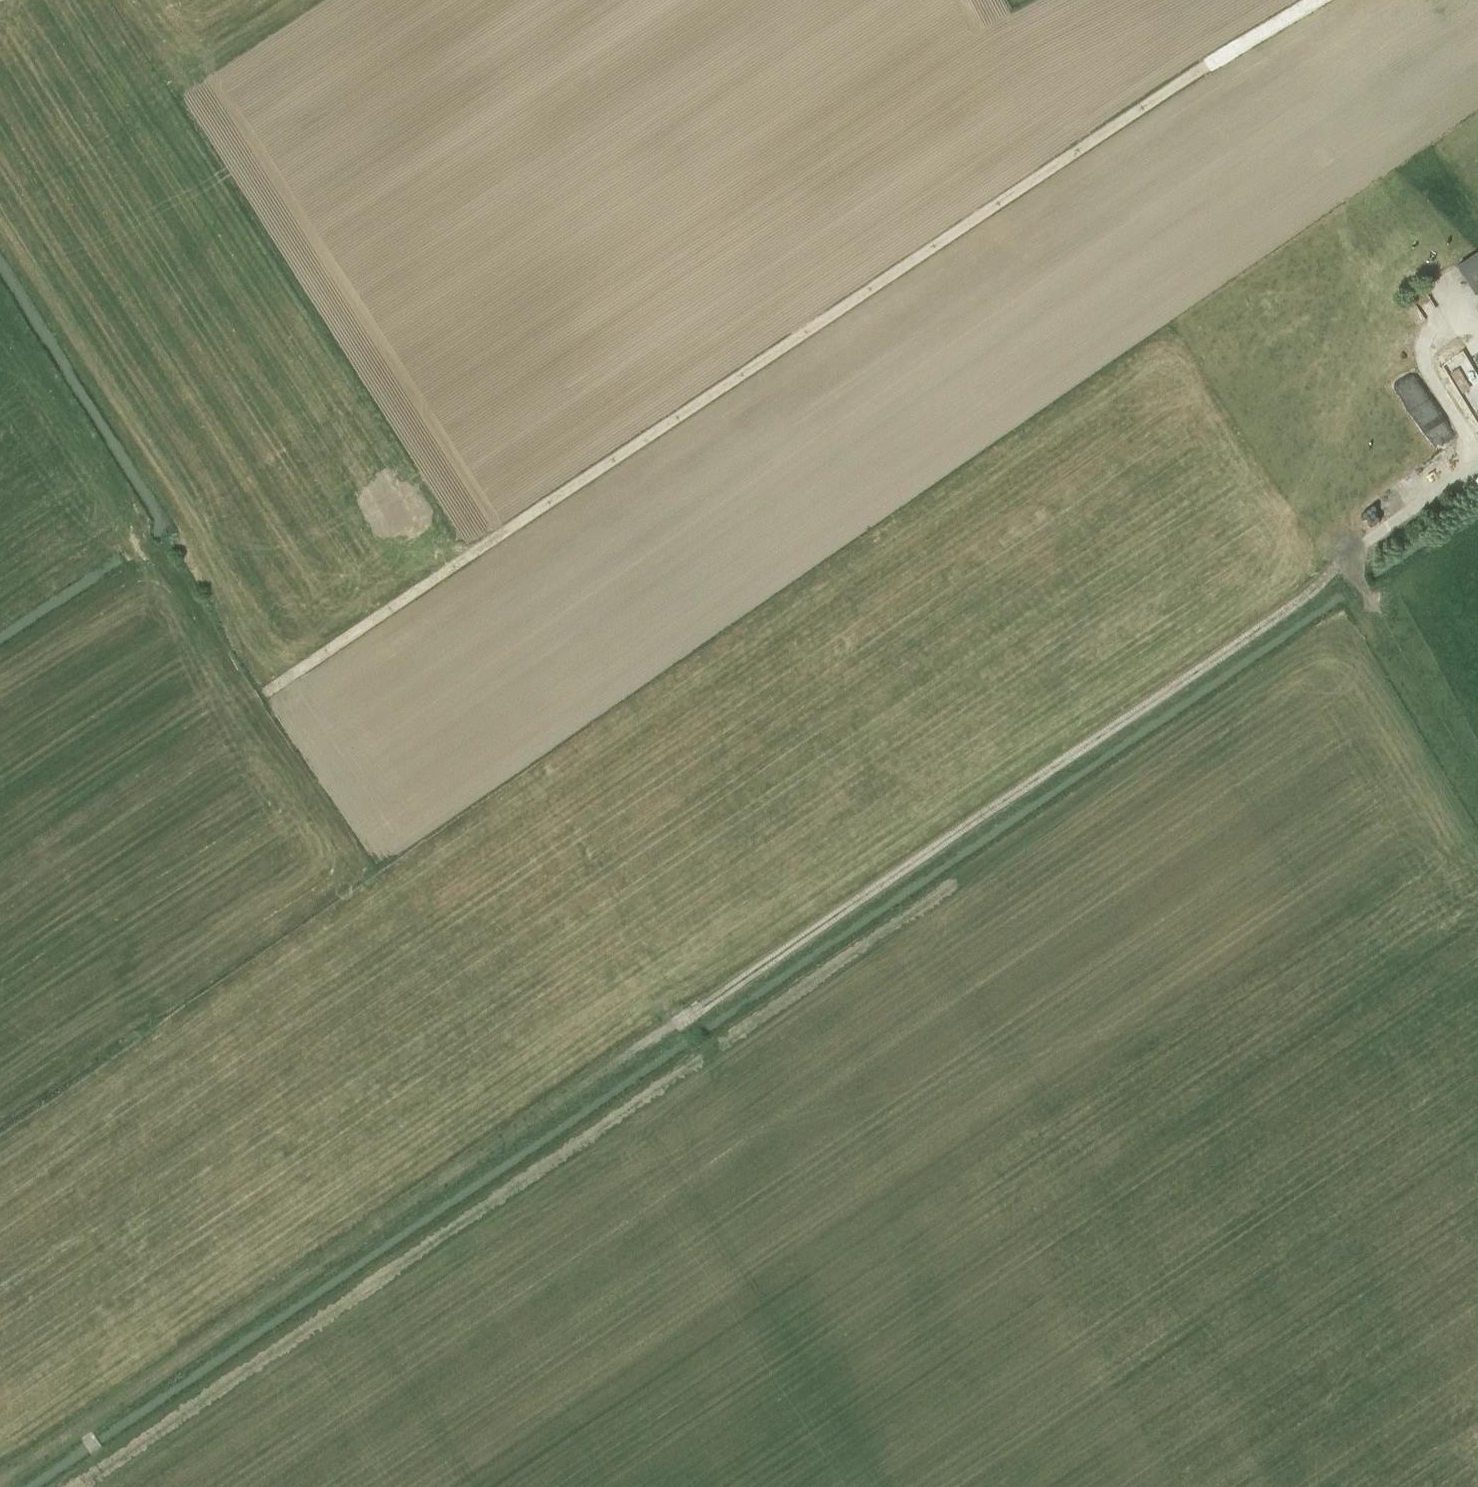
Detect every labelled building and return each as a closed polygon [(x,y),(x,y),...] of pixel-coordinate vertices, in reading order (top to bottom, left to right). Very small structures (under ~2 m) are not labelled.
[(1456,265),(1477,298),(1477,251),(1456,265)]
